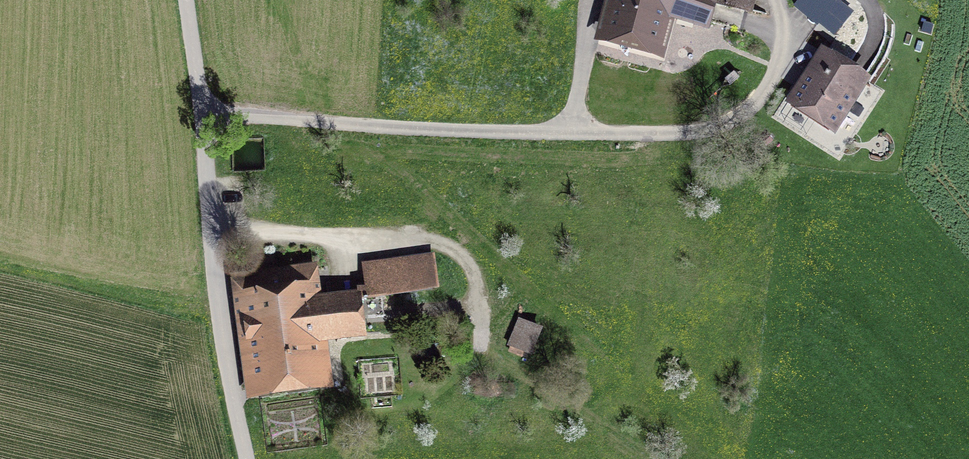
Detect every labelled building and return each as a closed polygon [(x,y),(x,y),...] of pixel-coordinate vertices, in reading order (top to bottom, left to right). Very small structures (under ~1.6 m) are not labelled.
[(608,34),(655,46),(664,11),(709,23),(714,0),(617,0),(608,34)] [(832,0),(801,0),(795,7),(817,25),(836,3),(832,0)] [(863,78),(825,54),(794,102),(832,127),(863,78)] [(368,267),(372,297),(401,294),(433,289),(429,258),(368,267)] [(406,330),(401,294),(372,297),(309,306),(304,269),(244,277),(259,388),(319,380),(314,340),(363,334),(406,330)] [(539,329),(520,321),(511,345),(529,353),(539,329)]
